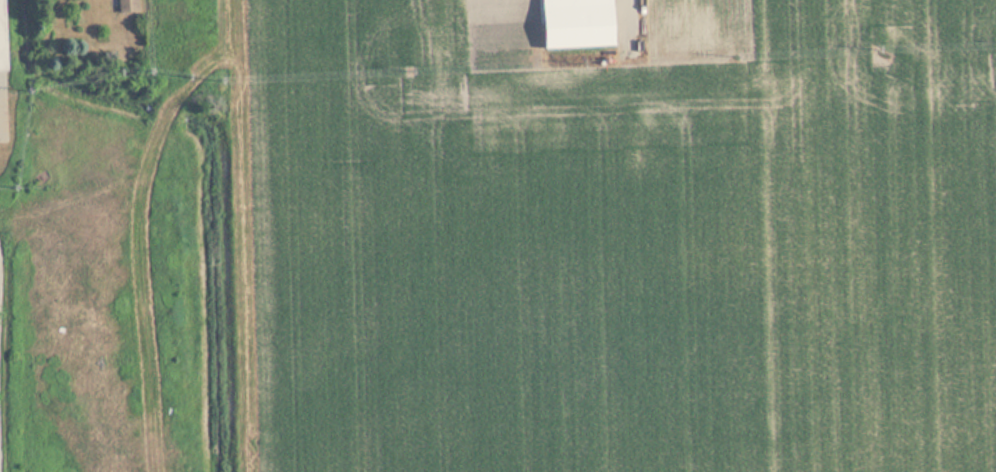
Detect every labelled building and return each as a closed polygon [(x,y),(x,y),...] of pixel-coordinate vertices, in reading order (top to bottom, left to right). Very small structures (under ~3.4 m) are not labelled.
[(117,12),(134,11),(134,0),(116,0),(117,12)] [(540,47),(611,46),(610,0),(539,0),(540,47)]
